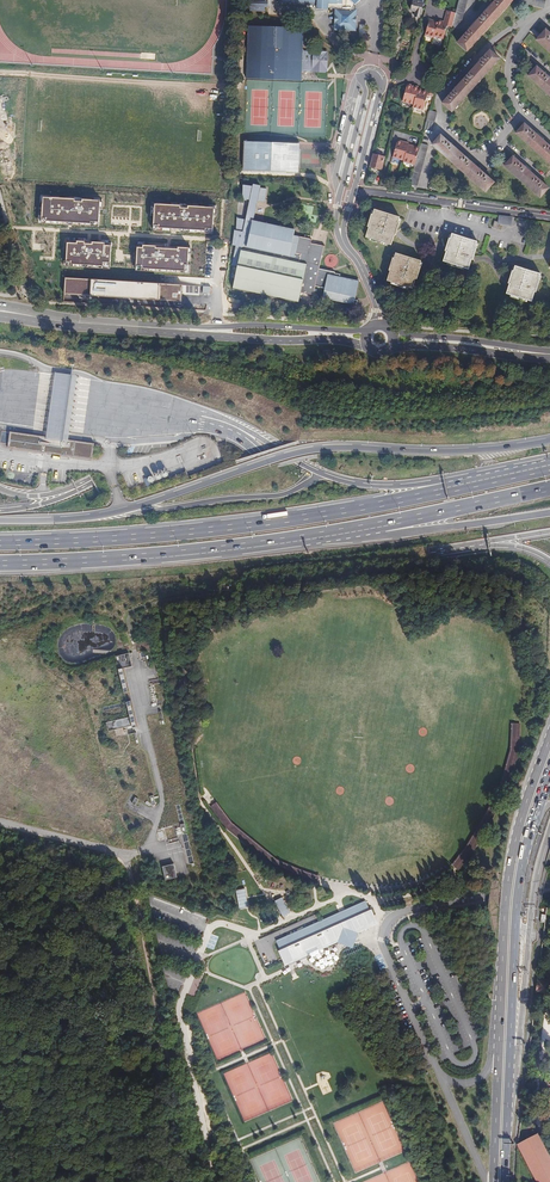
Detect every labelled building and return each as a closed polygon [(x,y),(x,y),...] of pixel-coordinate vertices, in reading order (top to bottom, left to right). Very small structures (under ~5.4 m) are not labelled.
[(265,8),(265,1),(265,0),(250,0),(250,1),(250,7),(250,11),(264,12),(265,8)] [(354,11),(354,12),(355,12),(354,30),(336,29),(337,5),(281,2),(282,0),(279,0),(279,4),(317,6),(317,10),(328,10),(328,9),(335,10),(334,31),(356,32),(357,11),(354,11)] [(281,2),(337,5),(336,29),(354,30),(355,12),(354,12),(354,11),(354,5),(356,5),(362,0),(282,0),(281,2)] [(411,8),(417,10),(416,14),(421,15),(425,0),(413,0),(411,8)] [(451,29),(459,32),(467,0),(459,0),(455,15),(451,29)] [(458,46),(467,54),(513,0),(497,0),(458,46)] [(517,3),(542,8),(544,0),(542,0),(518,0),(517,3)] [(446,28),(450,29),(453,15),(447,13),(444,23),(441,22),(440,23),(438,23),(438,24),(436,23),(436,22),(429,21),(424,41),(433,43),(433,42),(442,44),(446,28)] [(302,72),(303,52),(304,28),(249,26),(246,79),(301,82),(302,72)] [(536,42),(549,55),(549,36),(545,32),(536,42)] [(492,48),(444,101),(453,110),(501,57),(492,48)] [(312,73),(327,74),(328,53),(314,52),(303,52),(302,72),(312,73)] [(314,53),(305,52),(304,69),(313,70),(326,71),(326,70),(327,54),(313,53),(314,53)] [(529,76),(549,96),(549,79),(537,67),(529,76)] [(427,98),(431,99),(435,83),(428,81),(425,91),(418,90),(418,88),(407,85),(402,106),(413,109),(412,110),(423,113),(427,98)] [(428,113),(423,131),(431,133),(435,115),(428,113)] [(516,134),(549,166),(549,149),(525,125),(516,134)] [(440,138),(431,147),(484,194),(493,184),(440,138)] [(299,174),(300,144),(244,142),(243,171),(299,174)] [(414,168),(418,150),(414,149),(413,151),(411,150),(411,149),(407,148),(407,146),(403,145),(403,146),(400,145),(400,144),(395,143),(391,160),(403,163),(403,165),(414,168)] [(427,148),(419,146),(418,150),(414,168),(409,186),(417,188),(427,148)] [(385,158),(373,155),(370,168),(382,170),(385,158)] [(513,157),(504,166),(539,199),(548,189),(513,157)] [(326,289),(324,298),(357,305),(357,302),(354,301),(358,283),(340,279),(340,275),(334,273),(335,272),(319,269),(324,247),(311,244),(312,240),(293,236),(294,231),(253,222),(257,202),(264,203),(266,189),(243,186),(242,198),(242,199),(250,201),(249,202),(245,221),(237,218),(236,231),(234,231),(232,245),(236,245),(232,267),(237,268),(232,290),(297,304),(300,294),(313,297),(315,287),(326,289)] [(81,225),(82,200),(52,198),(46,202),(46,197),(43,197),(42,203),(44,203),(50,211),(55,211),(50,215),(50,217),(56,218),(55,228),(66,228),(69,233),(72,231),(77,231),(81,236),(85,237),(86,225),(92,225),(95,224),(92,220),(89,220),(92,217),(82,217),(82,224),(81,225)] [(373,211),(364,239),(390,246),(398,219),(373,211)] [(451,235),(442,263),(467,271),(477,243),(451,235)] [(395,254),(387,281),(412,289),(420,261),(395,254)] [(515,267),(505,294),(531,302),(540,274),(515,267)] [(198,305),(199,287),(182,287),(181,300),(187,300),(187,305),(198,305)] [(357,305),(324,298),(323,300),(356,307),(357,305)] [(47,439),(10,434),(8,450),(92,461),(94,445),(69,442),(74,405),(77,377),(56,374),(52,402),(47,439)] [(158,681),(157,674),(149,675),(150,682),(158,681)] [(510,723),(510,739),(519,740),(519,723),(510,723)] [(211,806),(218,817),(224,813),(217,802),(211,806)] [(164,866),(167,880),(179,877),(176,863),(164,866)] [(247,888),(237,889),(239,908),(249,907),(247,888)] [(283,897),(275,901),(284,917),(291,913),(283,897)] [(378,924),(367,899),(276,939),(287,964),(378,924)] [(549,982),(549,980),(537,979),(536,992),(549,993),(549,982)] [(517,1143),(537,1181),(549,1181),(549,1157),(538,1132),(517,1143)]
